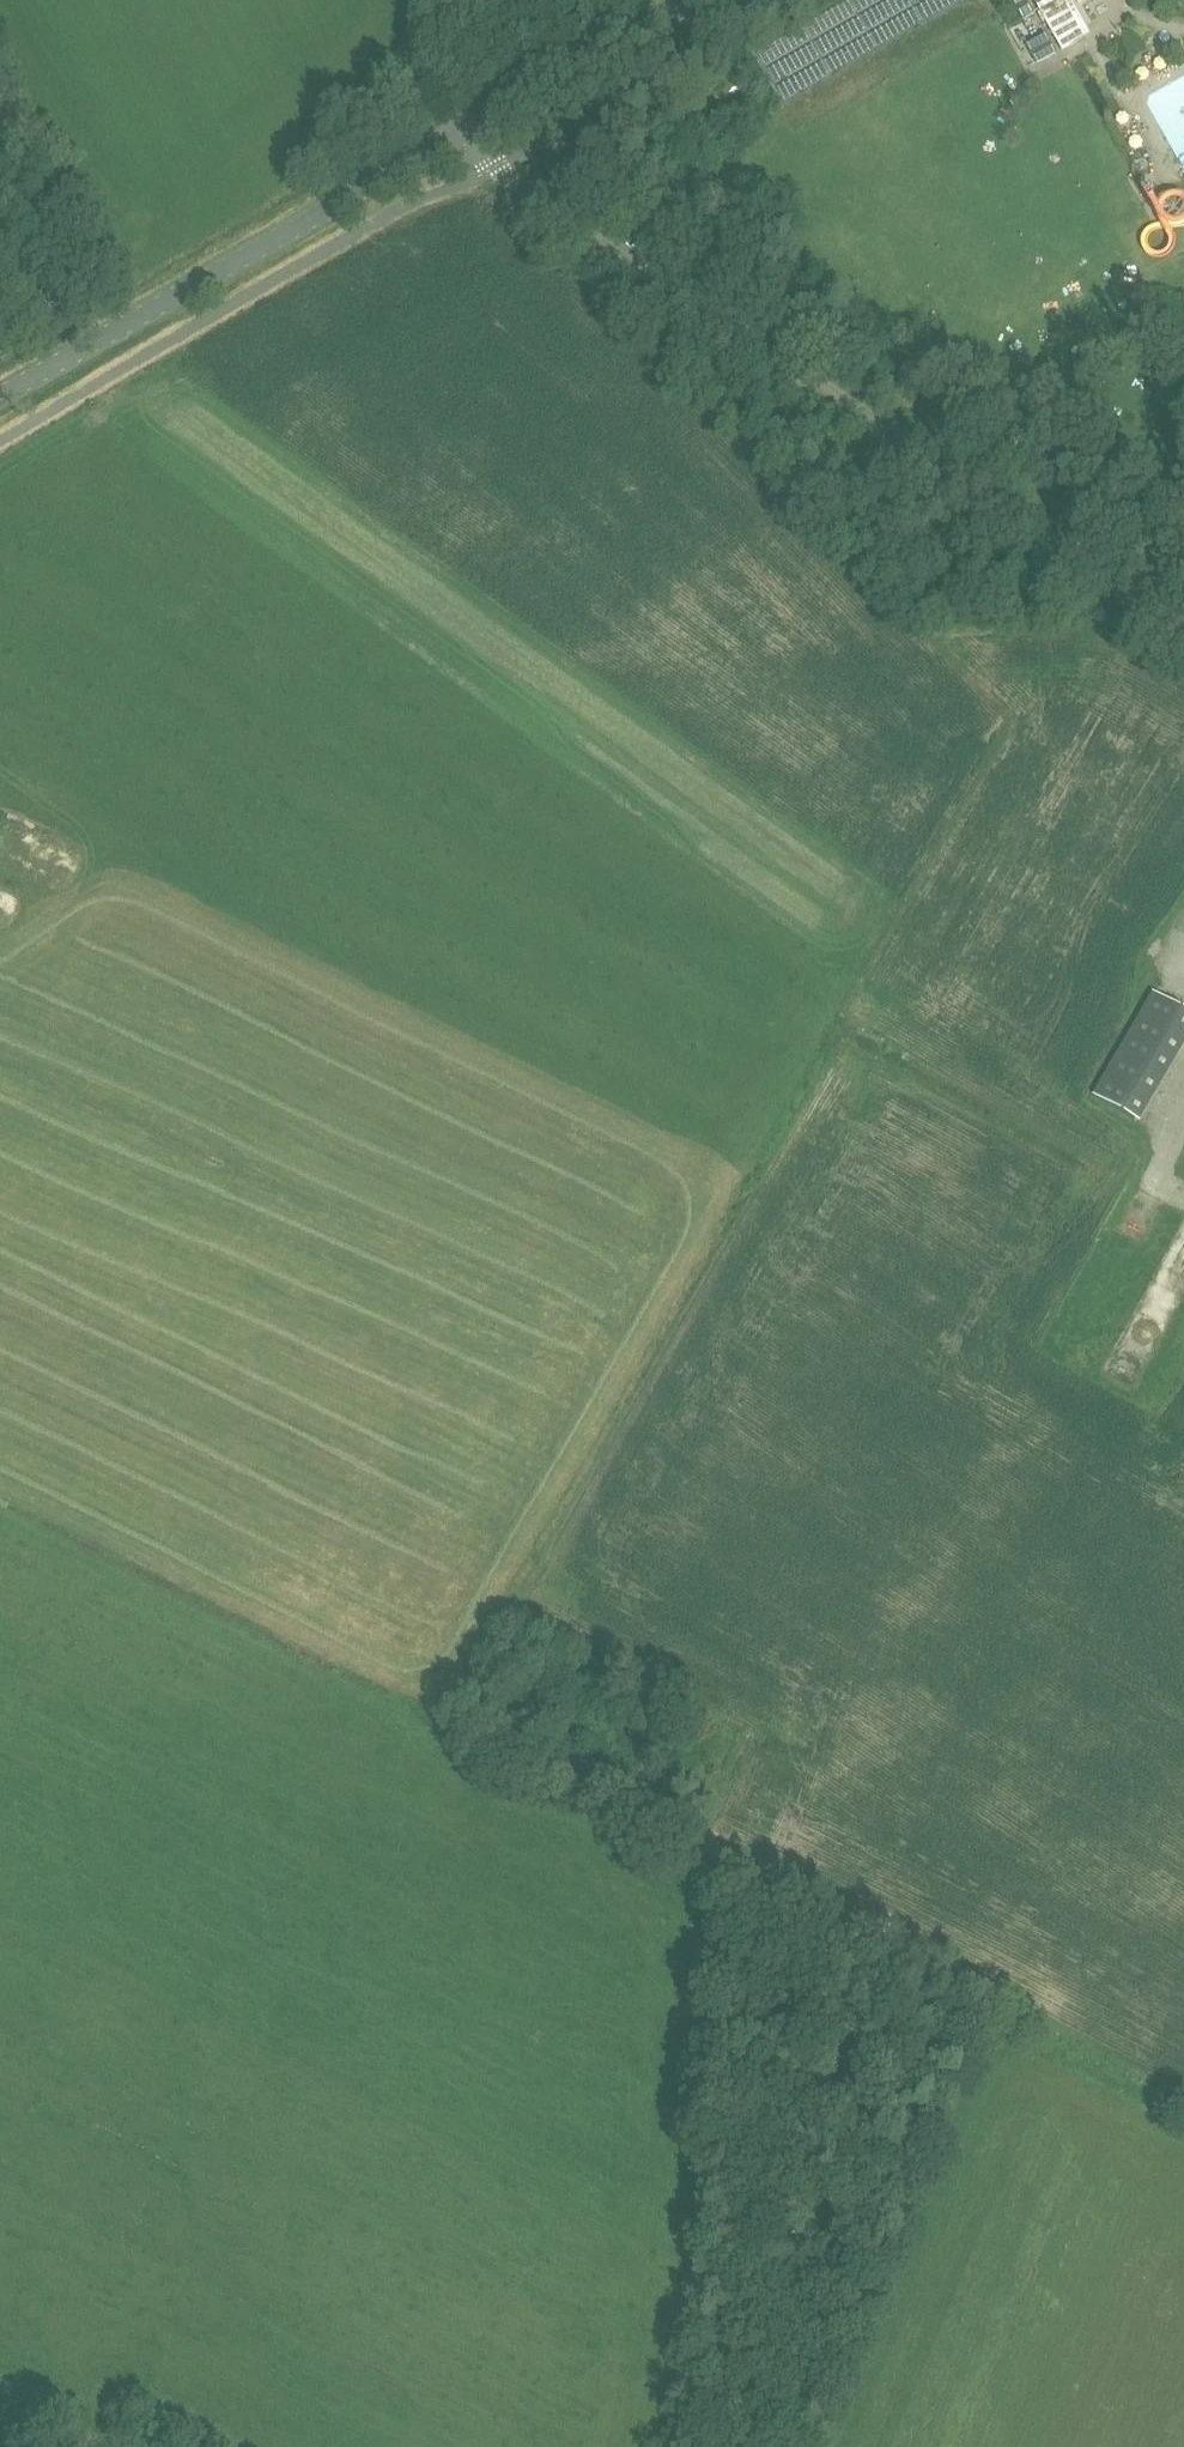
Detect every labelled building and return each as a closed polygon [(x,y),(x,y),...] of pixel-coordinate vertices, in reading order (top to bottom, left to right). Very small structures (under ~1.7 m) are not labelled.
[(1060,49),(1082,37),(1061,0),(1033,0),(1060,49)] [(445,65),(443,59),(435,63),(437,68),(445,65)] [(1183,1041),(1183,1000),(1153,987),(1106,1094),(1152,1114),(1183,1041)]
